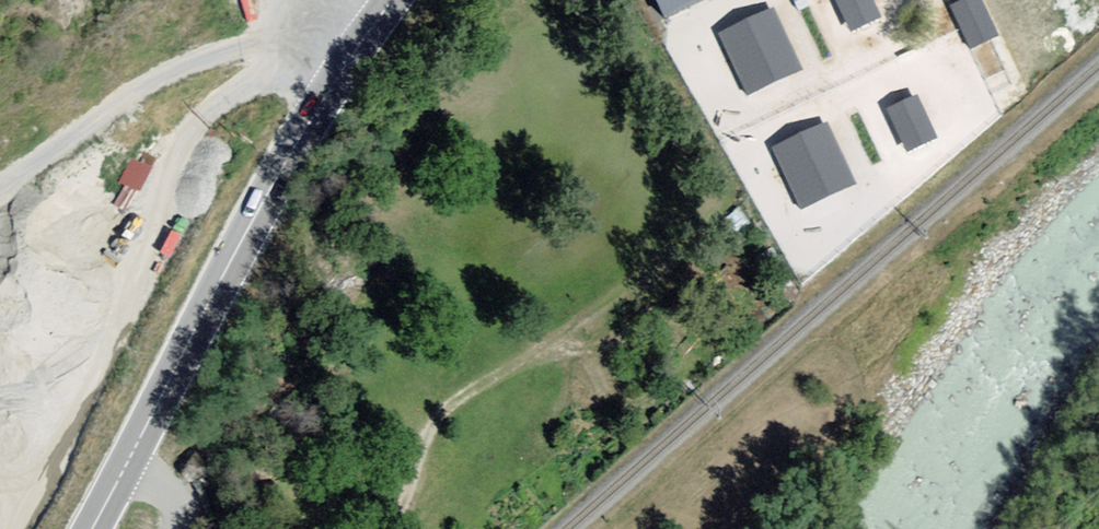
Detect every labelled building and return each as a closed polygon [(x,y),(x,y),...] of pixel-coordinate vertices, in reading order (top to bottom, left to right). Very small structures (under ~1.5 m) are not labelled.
[(658,21),(706,0),(648,0),(658,21)] [(856,35),(888,21),(878,0),(840,0),(856,35)] [(1006,39),(988,0),(973,0),(956,8),(977,52),(1006,39)] [(758,53),(737,8),(670,38),(691,83),(758,53)] [(912,156),(944,141),(924,98),(892,112),(912,156)] [(781,145),(802,210),(860,192),(839,126),(781,145)] [(214,185),(240,156),(219,137),(193,167),(214,185)]
